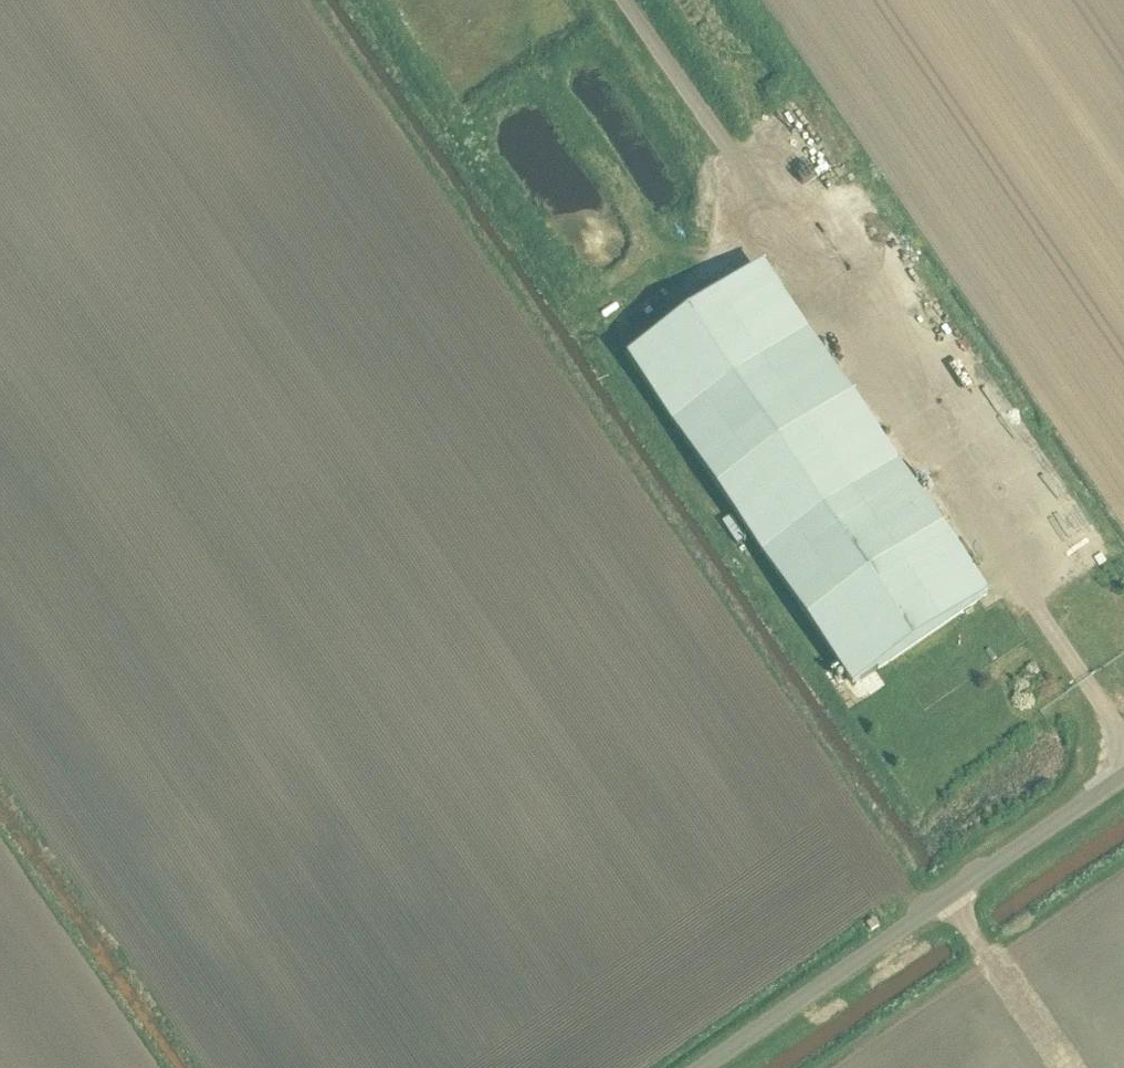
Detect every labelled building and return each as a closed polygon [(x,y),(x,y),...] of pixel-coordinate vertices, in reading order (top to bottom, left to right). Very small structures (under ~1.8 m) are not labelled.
[(630,358),(701,461),(856,686),(987,596),(911,486),(889,501),(739,283),(630,358)]
